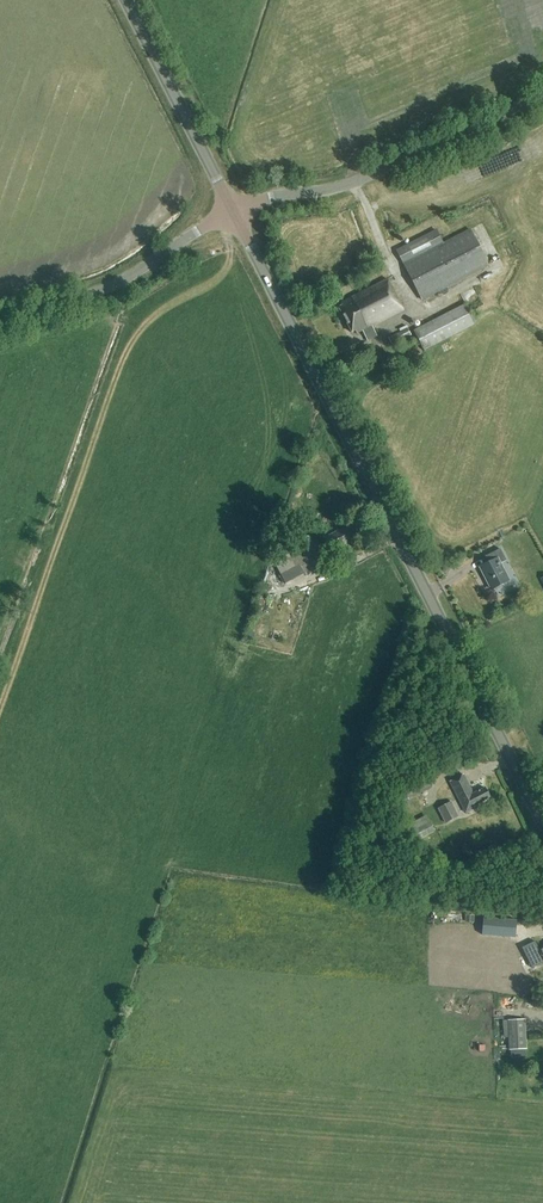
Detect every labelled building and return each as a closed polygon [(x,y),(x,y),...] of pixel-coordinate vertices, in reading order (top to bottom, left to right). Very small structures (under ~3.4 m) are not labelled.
[(488,267),(470,230),(443,244),(436,231),(397,251),(422,301),(488,267)] [(377,337),(372,326),(403,311),(387,280),(340,304),(342,307),(339,308),(352,334),(355,332),(356,335),(362,332),(367,342),(377,337)] [(424,351),(476,324),(465,305),(414,331),(424,351)] [(319,561),(316,555),(320,553),(314,543),(274,564),(285,585),(317,568),(315,563),(319,561)] [(502,585),(509,582),(500,565),(506,561),(500,550),(485,557),(489,564),(480,568),(492,590),(495,589),(497,590),(502,587),(502,585)] [(473,795),(463,776),(449,783),(465,814),(478,807),(477,805),(489,799),(484,789),(473,795)] [(432,789),(427,779),(403,791),(409,801),(432,789)] [(445,824),(457,818),(451,804),(438,810),(445,824)] [(416,841),(433,832),(425,815),(407,823),(416,841)] [(483,920),(482,937),(515,939),(516,923),(483,920)] [(536,950),(533,945),(522,950),(531,969),(542,964),(542,947),(536,950)] [(509,1051),(527,1050),(525,1019),(508,1020),(509,1051)]
